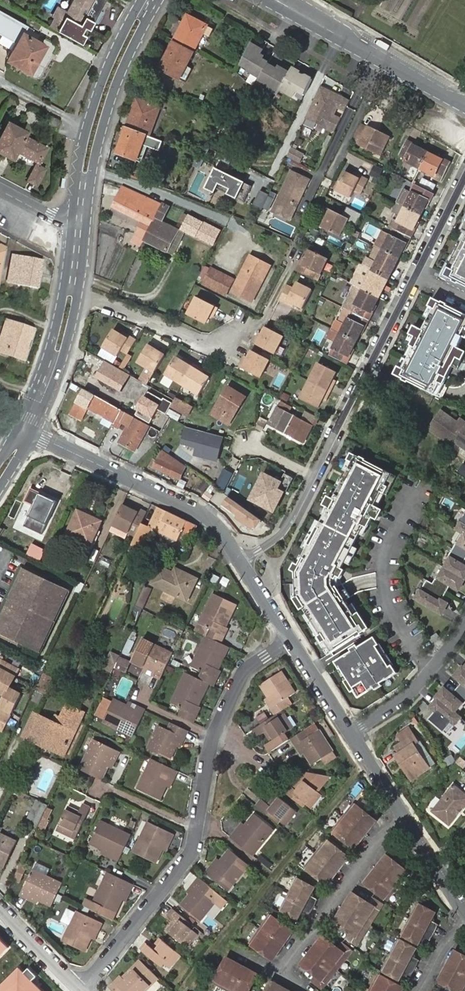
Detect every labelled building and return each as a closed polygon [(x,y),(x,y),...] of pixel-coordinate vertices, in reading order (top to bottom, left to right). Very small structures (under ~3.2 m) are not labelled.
[(50,27),(81,44),(85,35),(81,33),(84,28),(73,22),(78,14),(76,13),(77,11),(75,10),(79,2),(76,0),(75,0),(68,12),(58,6),(53,17),(55,18),(50,27)] [(79,2),(75,10),(77,11),(76,13),(78,14),(73,22),(84,28),(88,30),(105,0),(76,0),(79,2)] [(2,33),(0,37),(0,44),(13,51),(23,32),(31,36),(34,30),(27,26),(27,25),(0,9),(0,32),(2,33)] [(188,17),(175,42),(195,52),(204,34),(210,37),(213,29),(188,17)] [(13,51),(8,59),(30,72),(45,45),(23,32),(13,51)] [(195,52),(175,42),(160,70),(180,80),(195,52)] [(263,50),(251,43),(241,64),(244,67),(248,69),(250,72),(260,78),(259,80),(266,84),(270,89),(278,94),(280,89),(293,97),(296,92),(298,91),(305,95),(312,80),(293,68),(290,74),(280,68),(278,71),(268,65),(269,63),(262,60),(263,57),(260,55),(263,50)] [(348,102),(320,87),(309,110),(306,117),(334,133),(340,120),(332,116),(336,109),(344,112),(348,102)] [(146,135),(149,136),(160,108),(138,100),(126,128),(146,135)] [(59,122),(50,117),(46,125),(54,130),(59,122)] [(7,123),(0,136),(0,153),(5,156),(10,148),(37,162),(27,180),(36,185),(46,167),(38,162),(45,148),(24,136),(26,133),(7,123)] [(368,128),(361,125),(355,137),(362,141),(361,144),(382,154),(390,136),(369,126),(368,128)] [(146,135),(126,128),(117,154),(137,161),(137,160),(143,146),(146,135)] [(404,162),(420,170),(428,153),(422,150),(423,148),(408,140),(400,156),(405,159),(404,162)] [(143,146),(137,160),(142,163),(148,148),(143,146)] [(292,147),(288,157),(302,163),(306,153),(292,147)] [(428,153),(420,170),(436,178),(438,175),(443,178),(451,162),(436,154),(434,156),(428,153)] [(378,179),(385,169),(377,164),(370,174),(378,179)] [(135,168),(132,177),(140,180),(143,171),(135,168)] [(251,187),(214,169),(204,189),(214,194),(216,190),(243,203),(251,187)] [(362,179),(355,176),(346,172),(337,189),(353,198),(356,191),(363,195),(371,180),(363,176),(362,179)] [(292,173),(272,212),(289,221),(309,182),(292,173)] [(419,187),(433,194),(436,186),(423,179),(419,187)] [(405,207),(421,215),(425,210),(426,210),(435,195),(433,194),(419,187),(415,184),(411,191),(412,192),(412,193),(405,207)] [(143,242),(162,205),(123,188),(114,207),(142,222),(134,237),(143,242)] [(405,207),(412,193),(405,190),(399,203),(405,207)] [(272,210),(275,194),(258,191),(255,207),(272,210)] [(171,206),(163,203),(162,205),(143,242),(168,255),(180,231),(162,222),(171,206)] [(418,222),(421,215),(405,207),(398,203),(393,212),(401,216),(398,221),(394,220),(389,227),(398,231),(412,239),(420,223),(418,222)] [(330,209),(326,216),(329,218),(328,221),(324,228),(343,237),(351,219),(330,209)] [(261,211),(258,221),(266,223),(268,213),(261,211)] [(188,216),(181,230),(187,233),(197,238),(198,237),(214,245),(220,234),(203,225),(203,224),(188,216)] [(181,230),(180,231),(168,255),(175,258),(187,233),(181,230)] [(404,255),(412,239),(398,231),(395,237),(393,236),(393,235),(386,231),(377,247),(383,250),(400,259),(402,254),(404,255)] [(141,247),(143,242),(134,237),(132,242),(141,247)] [(297,271),(310,278),(314,271),(320,273),(328,258),(310,249),(306,258),(303,264),(301,263),(297,271)] [(454,270),(450,268),(446,276),(464,286),(464,249),(454,270)] [(397,264),(400,259),(383,250),(377,262),(372,259),(368,268),(373,270),(391,280),(399,265),(397,264)] [(41,260),(11,255),(6,283),(37,288),(41,260)] [(250,257),(233,293),(252,302),(270,268),(250,257)] [(384,293),(391,280),(373,270),(368,268),(357,287),(379,299),(383,292),(384,293)] [(212,271),(203,289),(208,291),(225,300),(234,282),(212,271)] [(288,284),(281,298),(287,301),(288,298),(295,301),(303,306),(312,288),(297,280),(294,286),(288,284)] [(379,299),(357,287),(349,302),(355,305),(352,312),(370,321),(378,306),(376,304),(379,299)] [(212,313),(216,315),(219,308),(197,298),(188,317),(206,325),(210,316),(212,313)] [(464,337),(464,338),(464,314),(434,298),(430,306),(434,308),(423,329),(419,328),(410,345),(414,347),(403,368),(399,366),(395,374),(435,395),(438,388),(440,384),(444,385),(453,367),(458,370),(463,361),(458,358),(462,350),(458,348),(464,337)] [(362,337),(370,321),(352,312),(346,309),(339,322),(336,320),(332,330),(357,343),(360,336),(362,337)] [(4,321),(0,334),(0,353),(22,360),(33,330),(4,321)] [(275,354),(285,334),(267,325),(262,334),(261,338),(257,336),(253,344),(275,354)] [(357,343),(332,330),(327,339),(335,344),(329,356),(347,365),(355,350),(353,350),(357,343)] [(120,350),(127,354),(136,341),(128,336),(126,339),(120,335),(111,331),(102,348),(117,356),(120,350)] [(137,362),(145,367),(154,373),(165,355),(157,351),(154,349),(155,346),(149,342),(137,362)] [(243,360),(240,366),(260,377),(269,359),(252,350),(249,356),(246,361),(243,360)] [(130,357),(127,355),(119,369),(118,370),(122,372),(130,357)] [(165,375),(182,385),(195,365),(188,361),(185,364),(181,362),(176,358),(165,375)] [(118,370),(105,362),(99,373),(116,382),(118,380),(128,385),(132,378),(122,372),(118,370)] [(308,380),(330,392),(335,384),(331,382),(333,378),(336,373),(318,363),(308,380)] [(195,365),(182,385),(199,395),(210,379),(203,375),(199,372),(201,369),(195,365)] [(145,367),(140,377),(148,381),(154,373),(145,367)] [(132,378),(128,385),(140,392),(144,385),(137,381),(132,378)] [(327,399),(330,392),(308,380),(300,397),(318,407),(321,401),(323,396),(327,399)] [(228,386),(210,415),(225,424),(237,403),(241,405),(246,397),(228,386)] [(281,396),(283,389),(269,386),(268,393),(281,396)] [(134,416),(147,391),(143,389),(129,413),(134,416)] [(119,409),(86,391),(71,415),(80,421),(88,409),(112,422),(119,409)] [(158,411),(163,400),(147,391),(134,416),(150,424),(158,411)] [(161,413),(166,415),(170,407),(173,401),(165,396),(163,400),(158,411),(161,413)] [(170,407),(178,412),(183,403),(184,401),(175,397),(173,401),(170,407)] [(183,403),(178,412),(186,416),(191,406),(183,403)] [(276,406),(267,424),(303,444),(313,426),(276,406)] [(134,451),(149,426),(119,409),(112,422),(111,424),(119,429),(122,423),(129,426),(120,443),(134,451)] [(161,432),(169,417),(166,415),(161,413),(153,428),(161,432)] [(430,430),(454,447),(458,443),(464,448),(464,427),(443,413),(430,430)] [(85,426),(78,437),(91,444),(97,432),(85,426)] [(223,437),(186,427),(181,443),(197,447),(195,455),(217,461),(223,437)] [(149,440),(155,444),(161,432),(153,428),(147,439),(149,440)] [(162,450),(153,467),(180,481),(188,467),(162,450)] [(337,584),(343,574),(339,572),(365,524),(368,526),(376,511),(381,514),(384,508),(375,503),(383,489),(386,491),(390,484),(386,482),(392,471),(353,450),(349,457),(353,459),(334,495),(331,494),(327,503),(329,505),(319,524),(318,523),(309,541),(310,541),(296,568),(296,593),(294,595),(301,606),(304,605),(320,632),(317,633),(322,640),(324,639),(331,649),(369,626),(365,619),(361,622),(337,584)] [(234,474),(226,491),(238,498),(247,480),(234,474)] [(264,475),(251,499),(274,512),(284,493),(272,487),(275,481),(264,475)] [(58,484),(52,495),(58,498),(63,486),(58,484)] [(42,535),(57,503),(30,491),(24,502),(33,507),(24,526),(42,535)] [(260,520),(229,498),(223,505),(238,515),(236,518),(251,529),(253,526),(255,528),(260,520)] [(123,502),(121,507),(136,514),(138,510),(123,502)] [(121,507),(111,526),(135,537),(137,533),(141,524),(146,514),(138,510),(136,514),(121,507)] [(197,526),(168,512),(166,514),(156,510),(147,527),(149,528),(177,541),(182,532),(192,536),(197,526)] [(77,511),(67,534),(89,545),(101,521),(77,511)] [(456,527),(463,532),(464,533),(464,512),(456,527)] [(141,524),(137,533),(138,534),(144,537),(149,528),(147,527),(141,524)] [(463,532),(459,539),(461,540),(455,550),(464,556),(464,533),(463,532)] [(144,537),(138,534),(130,549),(137,552),(144,537)] [(16,547),(39,559),(42,555),(19,543),(16,547)] [(461,562),(464,556),(455,550),(449,559),(448,558),(443,565),(463,577),(464,574),(464,565),(461,562)] [(103,557),(100,565),(110,567),(112,560),(103,557)] [(457,588),(463,577),(443,565),(439,573),(441,574),(435,583),(445,589),(449,583),(457,588)] [(26,569),(23,567),(0,613),(0,622),(26,569)] [(152,584),(186,601),(196,579),(174,569),(172,573),(160,567),(152,584)] [(67,589),(26,569),(0,622),(0,632),(3,634),(36,651),(67,589)] [(440,598),(445,589),(435,583),(425,578),(414,596),(440,611),(446,602),(440,598)] [(79,594),(84,584),(79,582),(74,592),(79,594)] [(149,586),(143,584),(137,597),(133,605),(139,608),(143,600),(149,586)] [(143,600),(139,608),(142,609),(152,588),(149,586),(143,600)] [(70,590),(67,589),(36,651),(39,652),(70,590)] [(212,596),(197,627),(209,632),(205,640),(219,647),(227,632),(225,631),(222,629),(226,621),(229,623),(237,607),(212,596)] [(197,627),(194,634),(204,639),(205,640),(209,632),(197,627)] [(432,642),(440,637),(437,633),(429,638),(432,642)] [(396,671),(391,663),(389,665),(382,654),(379,656),(373,646),(379,643),(374,635),(350,650),(357,654),(349,650),(334,659),(339,667),(340,667),(353,687),(352,688),(357,696),(396,671)] [(161,679),(173,653),(142,638),(133,660),(145,666),(155,671),(154,675),(161,679)] [(207,687),(211,688),(219,674),(216,673),(213,671),(216,663),(220,664),(226,650),(219,647),(205,640),(204,639),(190,669),(201,674),(197,682),(207,687)] [(37,668),(43,671),(47,661),(41,658),(37,668)] [(0,659),(0,692),(6,695),(1,706),(15,713),(28,688),(14,680),(19,669),(0,659)] [(112,670),(116,663),(108,659),(102,671),(110,675),(112,670)] [(116,663),(112,670),(122,675),(127,664),(117,659),(116,663)] [(138,675),(141,667),(132,664),(129,672),(138,675)] [(462,665),(461,664),(453,672),(460,679),(455,685),(464,692),(464,691),(464,667),(462,665)] [(268,708),(273,715),(285,707),(281,700),(291,693),(277,672),(257,684),(265,697),(271,706),(268,708)] [(47,692),(54,678),(45,673),(37,687),(47,692)] [(177,718),(192,725),(200,710),(197,709),(193,707),(197,700),(200,702),(207,687),(197,682),(184,675),(169,706),(180,711),(177,718)] [(456,701),(464,692),(455,685),(450,691),(443,684),(435,693),(436,694),(452,708),(458,702),(456,701)] [(445,730),(459,714),(452,708),(436,694),(429,702),(434,707),(427,715),(445,730)] [(262,699),(268,708),(271,706),(265,697),(262,699)] [(101,724),(132,738),(143,713),(136,709),(134,712),(124,707),(112,701),(101,724)] [(54,722),(48,719),(36,742),(45,746),(47,743),(63,751),(83,712),(68,704),(61,718),(66,721),(63,726),(54,722)] [(136,709),(130,706),(125,704),(124,707),(134,712),(136,709)] [(407,709),(403,715),(406,718),(411,713),(407,709)] [(0,711),(0,728),(6,731),(13,716),(1,710),(0,711)] [(36,742),(48,719),(35,713),(24,736),(36,742)] [(273,715),(251,729),(255,736),(262,732),(269,742),(264,745),(269,753),(286,741),(282,734),(290,729),(283,718),(277,722),(274,718),(273,715)] [(57,716),(54,722),(63,726),(66,721),(61,718),(57,716)] [(183,741),(187,734),(169,725),(166,731),(158,727),(146,751),(168,762),(175,748),(179,739),(183,741)] [(391,756),(407,780),(426,767),(418,756),(410,743),(413,741),(404,727),(393,734),(398,740),(390,746),(395,753),(391,756)] [(306,738),(301,732),(289,740),(294,746),(297,744),(302,753),(310,765),(319,760),(323,765),(334,758),(317,731),(306,738)] [(179,750),(183,741),(179,739),(175,748),(179,750)] [(415,740),(413,741),(410,743),(418,756),(424,752),(415,740)] [(78,772),(94,780),(100,783),(106,770),(111,759),(115,762),(118,754),(93,742),(78,772)] [(47,743),(45,746),(62,754),(63,751),(47,743)] [(297,744),(294,746),(299,755),(302,753),(297,744)] [(448,766),(456,761),(452,754),(443,760),(448,766)] [(111,759),(106,770),(110,772),(115,762),(111,759)] [(174,781),(178,773),(152,761),(138,792),(160,801),(165,789),(170,779),(174,781)] [(287,784),(281,790),(302,807),(305,804),(308,801),(312,804),(321,794),(317,791),(328,777),(307,773),(293,789),(287,784)] [(169,791),(174,781),(170,779),(165,789),(169,791)] [(430,810),(447,825),(457,815),(455,813),(460,807),(462,809),(464,805),(464,794),(453,784),(430,810)] [(262,799),(256,806),(277,823),(280,819),(283,815),(288,819),(296,810),(277,794),(269,804),(262,799)] [(25,821),(37,827),(47,806),(36,800),(25,821)] [(344,815),(366,833),(372,825),(365,820),(370,814),(355,802),(344,815)] [(67,810),(56,834),(76,843),(90,812),(82,808),(78,815),(67,810)] [(235,832),(230,837),(253,855),(274,830),(254,814),(245,825),(238,834),(235,832)] [(365,820),(372,825),(377,819),(370,814),(365,820)] [(361,839),(366,833),(344,815),(333,829),(349,841),(354,834),(361,839)] [(242,823),(235,832),(238,834),(245,825),(242,823)] [(112,861),(120,864),(132,838),(102,824),(91,846),(104,852),(114,857),(112,861)] [(167,842),(171,844),(174,837),(149,825),(135,856),(155,866),(162,852),(167,842)] [(2,867),(10,850),(7,849),(12,839),(0,834),(0,866),(2,867)] [(355,846),(361,839),(354,834),(349,841),(355,846)] [(327,838),(316,852),(338,869),(344,861),(338,856),(343,850),(327,838)] [(166,855),(171,844),(167,842),(162,852),(166,855)] [(229,884),(246,864),(228,849),(219,859),(212,868),(209,866),(203,873),(216,883),(221,877),(229,884)] [(349,855),(343,850),(338,856),(344,861),(349,855)] [(387,863),(393,856),(388,851),(382,859),(387,863)] [(102,856),(112,861),(114,857),(104,852),(102,856)] [(338,869),(316,852),(305,865),(321,878),(327,869),(334,875),(338,869)] [(376,866),(397,883),(409,869),(393,856),(387,863),(382,859),(376,866)] [(212,868),(219,859),(216,857),(209,866),(212,868)] [(18,866),(12,879),(18,882),(25,869),(18,866)] [(386,897),(397,883),(376,866),(370,873),(375,878),(370,885),(375,888),(386,897)] [(327,869),(321,878),(328,883),(334,875),(327,869)] [(53,909),(59,896),(63,888),(33,873),(21,898),(28,902),(30,898),(40,903),(53,909)] [(364,880),(370,885),(375,878),(370,873),(364,880)] [(130,894),(133,887),(108,875),(94,905),(114,916),(121,902),(125,892),(130,894)] [(288,892),(313,907),(319,898),(311,893),(315,886),(298,876),(288,892)] [(224,890),(229,884),(221,877),(216,883),(224,890)] [(202,923),(223,897),(201,879),(195,886),(198,889),(191,897),(182,907),(202,923)] [(188,894),(191,897),(198,889),(195,886),(188,894)] [(90,888),(87,897),(94,900),(97,890),(90,888)] [(354,891),(349,898),(354,901),(359,894),(354,891)] [(125,904),(130,894),(125,892),(121,902),(125,904)] [(309,914),(313,907),(288,892),(279,907),(296,917),(301,909),(309,914)] [(349,898),(344,904),(370,922),(384,903),(371,894),(367,900),(359,894),(354,901),(349,898)] [(38,907),(40,903),(30,898),(28,902),(38,907)] [(417,901),(408,917),(432,930),(436,923),(428,918),(433,910),(417,901)] [(370,922),(344,904),(338,913),(343,916),(339,923),(347,928),(343,934),(356,943),(370,922)] [(63,920),(70,923),(76,913),(69,910),(63,920)] [(193,930),(195,927),(174,911),(169,917),(175,923),(168,932),(188,948),(196,938),(190,933),(193,930)] [(280,932),(285,925),(284,924),(269,913),(257,929),(281,945),(287,937),(280,932)] [(343,916),(338,913),(334,919),(339,923),(343,916)] [(87,953),(94,940),(98,931),(102,933),(105,926),(80,914),(65,943),(87,953)] [(432,930),(408,917),(399,933),(415,942),(419,935),(427,939),(432,930)] [(292,930),(285,925),(280,932),(287,937),(292,930)] [(374,951),(383,932),(373,928),(365,947),(374,951)] [(281,945),(257,929),(247,942),(264,954),(270,946),(276,951),(281,945)] [(198,935),(193,930),(190,933),(196,938),(198,935)] [(320,947),(326,939),(320,934),(314,942),(320,947)] [(10,947),(0,938),(0,957),(10,947)] [(309,950),(334,969),(350,948),(338,939),(334,945),(326,939),(320,947),(314,942),(309,950)] [(396,939),(388,954),(412,967),(416,959),(408,955),(412,948),(396,939)] [(173,966),(182,955),(162,940),(154,950),(149,946),(143,952),(163,968),(166,965),(168,962),(173,966)] [(270,946),(264,954),(270,959),(276,951),(270,946)] [(455,949),(450,957),(457,961),(462,953),(455,949)] [(319,988),(334,969),(309,950),(304,957),(309,960),(304,967),(312,973),(308,978),(319,988)] [(446,965),(464,975),(464,955),(462,953),(457,961),(450,957),(446,965)] [(412,967),(388,954),(379,970),(395,979),(399,972),(407,976),(412,967)] [(222,957),(218,965),(225,969),(230,961),(222,957)] [(298,963),(304,967),(309,960),(304,957),(298,963)] [(131,971),(133,973),(126,981),(124,978),(122,977),(111,987),(115,990),(148,990),(160,979),(141,961),(131,971)] [(222,990),(225,990),(237,966),(230,961),(225,969),(218,965),(208,983),(222,990)] [(24,963),(0,987),(0,990),(52,990),(24,963)] [(446,965),(441,974),(447,977),(443,984),(455,990),(464,990),(464,989),(464,975),(446,965)] [(225,990),(246,990),(250,984),(242,980),(247,971),(237,966),(225,990)] [(133,973),(131,971),(124,978),(126,981),(133,973)] [(242,980),(250,984),(255,975),(247,971),(242,980)] [(369,985),(374,976),(366,972),(361,980),(369,985)] [(392,984),(389,982),(375,974),(374,976),(369,985),(367,989),(371,990),(388,990),(392,984)] [(447,977),(441,974),(437,981),(443,984),(447,977)] [(261,989),(264,990),(270,990),(273,985),(266,981),(261,989)]
